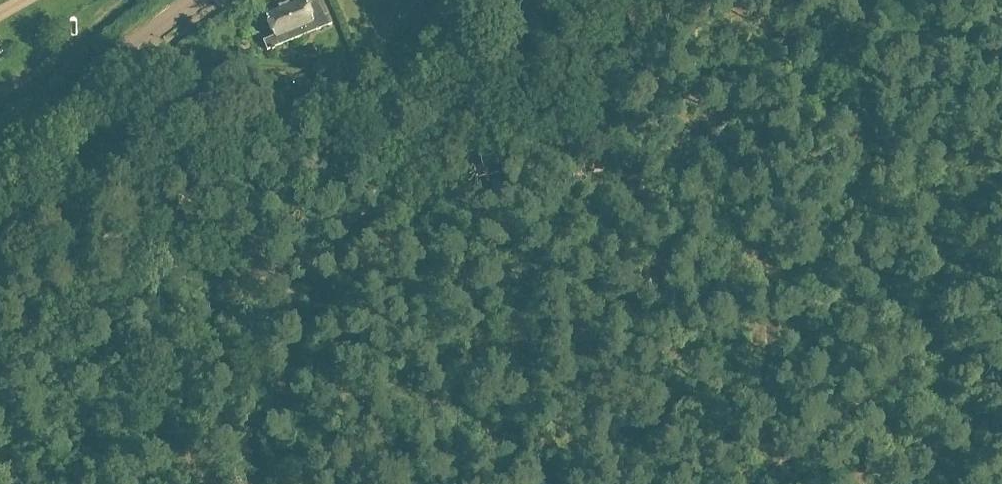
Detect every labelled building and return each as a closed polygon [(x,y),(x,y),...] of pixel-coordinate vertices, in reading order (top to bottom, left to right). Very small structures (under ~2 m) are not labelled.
[(282,13),(268,19),(277,38),(266,43),(270,53),(333,24),(329,15),(325,17),(317,0),(315,0),(306,4),(305,2),(291,9),(289,4),(280,8),(282,13)]
